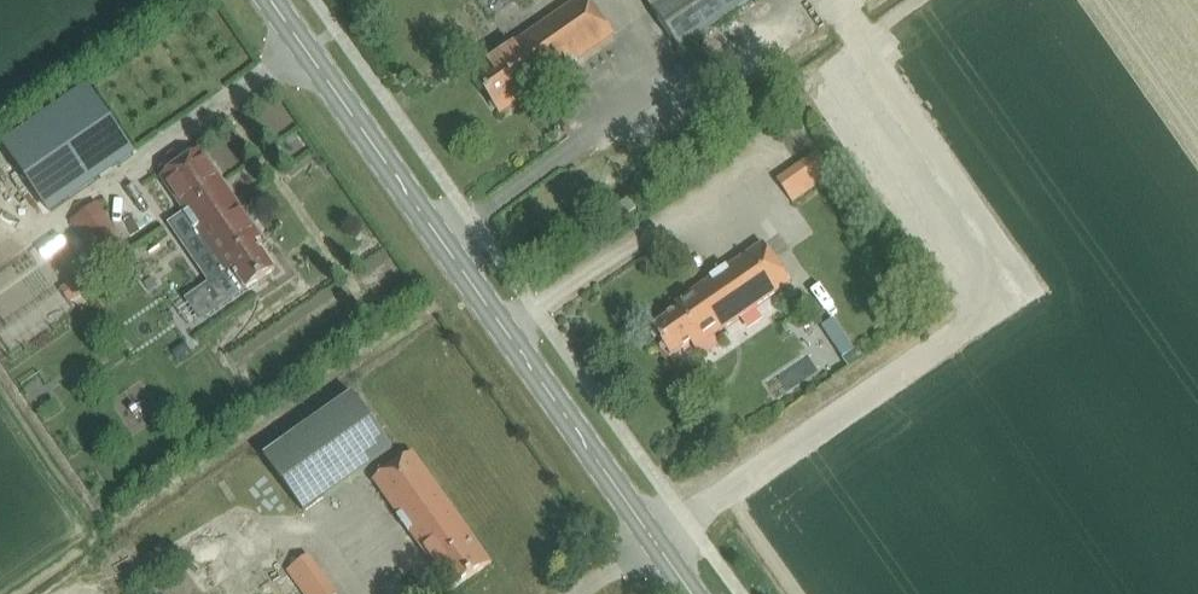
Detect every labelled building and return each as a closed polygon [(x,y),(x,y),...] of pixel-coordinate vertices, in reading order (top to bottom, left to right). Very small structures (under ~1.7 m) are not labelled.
[(468,9),(482,0),(462,0),(468,9)] [(611,36),(586,0),(579,0),(473,74),(500,113),(611,36)] [(651,9),(678,49),(749,0),(645,0),(651,9)] [(133,155),(85,90),(4,149),(52,214),(133,155)] [(202,321),(274,270),(255,242),(261,237),(199,149),(160,177),(227,272),(187,299),(202,321)] [(791,204),(832,175),(816,152),(775,180),(791,204)] [(621,219),(636,210),(629,199),(614,209),(621,219)] [(121,248),(93,210),(74,224),(102,262),(121,248)] [(695,351),(791,285),(761,241),(673,302),(677,308),(649,327),(671,359),(691,345),(695,351)] [(72,267),(52,280),(62,296),(82,284),(72,267)] [(787,313),(764,335),(770,341),(750,361),(780,392),(823,351),(787,313)] [(303,512),(393,450),(352,391),(263,454),(303,512)] [(450,591),(490,563),(412,452),(373,480),(450,591)] [(287,569),(302,593),(336,593),(308,554),(287,569)]
